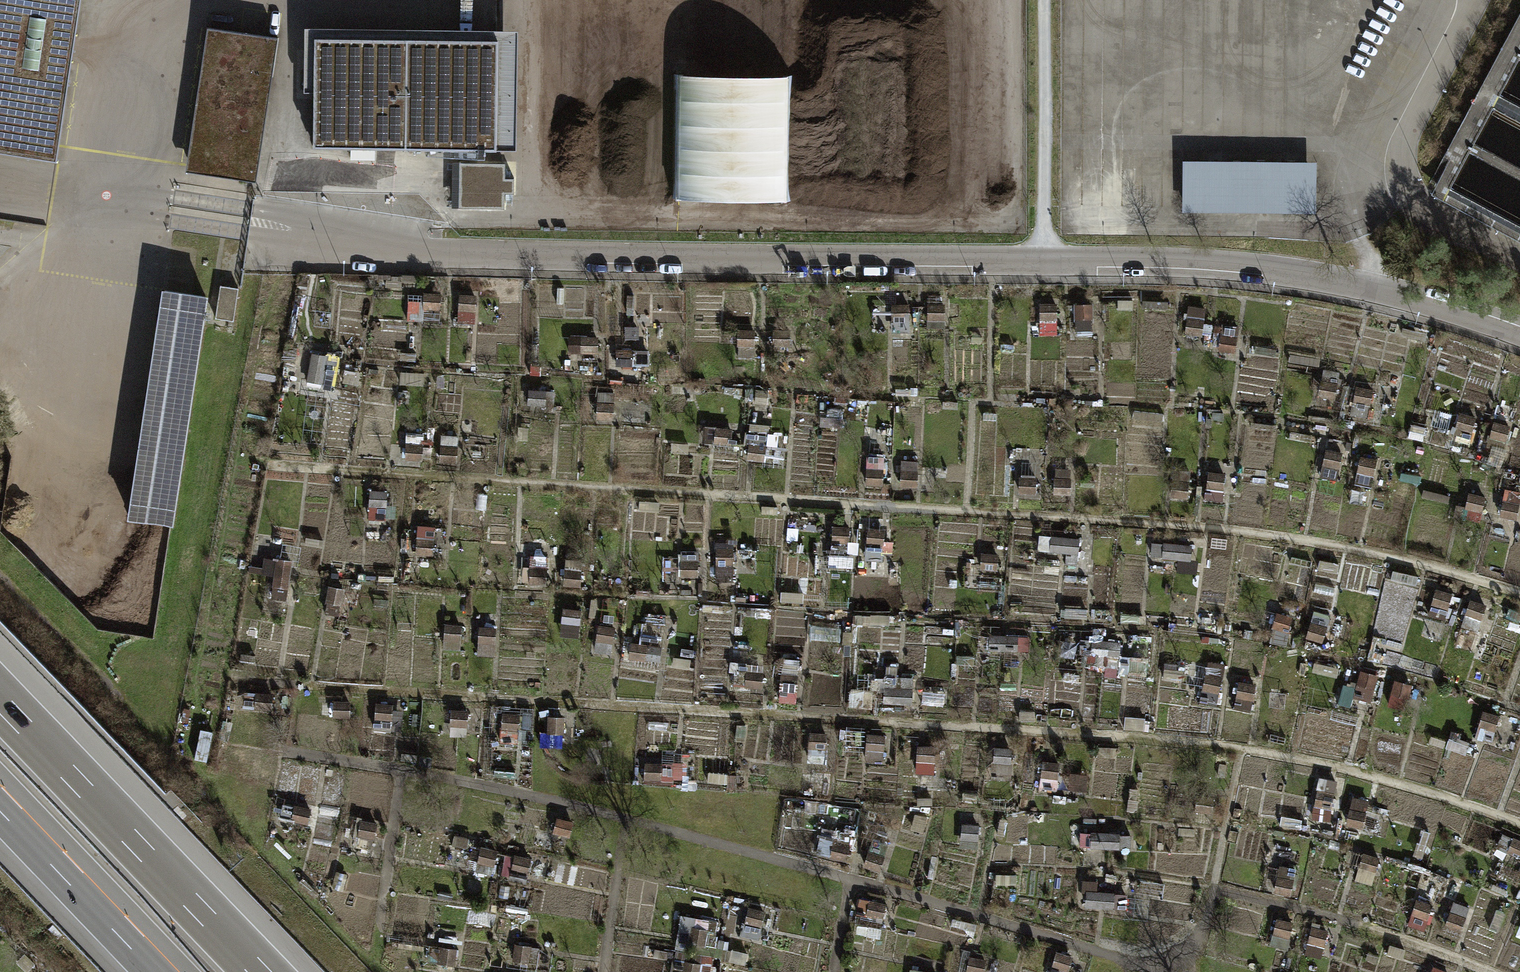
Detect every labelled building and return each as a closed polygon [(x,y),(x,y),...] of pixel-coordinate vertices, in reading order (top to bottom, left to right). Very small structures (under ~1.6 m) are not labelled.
[(57,158),(81,0),(0,0),(0,149),(57,158)] [(257,75),(267,77),(273,38),(203,27),(198,54),(203,55),(186,166),(209,170),(213,145),(246,150),(257,75)] [(406,147),(407,37),(314,36),(312,145),(406,147)] [(497,38),(407,37),(406,147),(495,148),(497,38)] [(203,55),(198,54),(181,170),(251,181),(267,77),(257,75),(246,150),(213,145),(209,170),(186,166),(203,55)] [(681,75),(679,201),(790,203),(792,77),(681,75)] [(1317,163),(1183,162),(1183,214),(1317,215),(1317,163)] [(505,163),(461,163),(460,206),(505,207),(505,192),(513,192),(513,178),(505,178),(505,163)] [(1278,229),(1278,243),(1308,244),(1308,229),(1278,229)] [(234,288),(216,285),(211,317),(228,320),(234,288)] [(209,295),(162,288),(127,518),(174,525),(209,295)] [(441,321),(441,292),(424,292),(423,321),(441,321)] [(459,322),(475,323),(477,294),(460,292),(459,322)] [(627,314),(635,314),(636,294),(628,294),(627,314)] [(1133,308),(1133,298),(1115,299),(1115,309),(1133,308)] [(1168,308),(1168,301),(1143,300),(1143,307),(1168,308)] [(1058,332),(1057,302),(1040,302),(1041,333),(1058,332)] [(1107,320),(1107,302),(1074,302),(1074,331),(1094,330),(1094,321),(1107,320)] [(892,330),(910,330),(910,303),(892,303),(892,330)] [(929,327),(946,327),(945,303),(928,303),(929,327)] [(1184,331),(1202,334),(1206,307),(1188,305),(1184,331)] [(1217,347),(1235,351),(1239,325),(1222,322),(1217,347)] [(755,354),(755,328),(738,328),(738,355),(755,354)] [(790,345),(790,329),(774,328),(774,345),(790,345)] [(597,354),(598,336),(570,335),(570,353),(597,354)] [(1276,356),(1277,347),(1255,344),(1254,353),(1276,356)] [(283,365),(295,367),(298,347),(286,346),(283,365)] [(649,365),(649,349),(617,348),(617,364),(649,365)] [(308,379),(335,384),(341,356),(314,350),(308,379)] [(416,362),(416,352),(401,351),(401,361),(416,362)] [(1320,366),(1321,357),(1291,353),(1290,362),(1320,366)] [(358,384),(360,370),(345,368),(343,382),(358,384)] [(1319,395),(1336,398),(1340,372),(1323,369),(1319,395)] [(1352,415),(1367,418),(1373,388),(1358,385),(1352,415)] [(554,405),(555,390),(528,388),(527,403),(554,405)] [(598,419),(614,419),(615,390),(598,390),(598,419)] [(754,402),(768,403),(769,391),(755,390),(754,402)] [(863,417),(863,408),(843,407),(843,416),(863,417)] [(1163,419),(1163,411),(1135,411),(1135,419),(1163,419)] [(1452,438),(1469,443),(1477,416),(1459,412),(1452,438)] [(1275,431),(1276,424),(1251,421),(1250,427),(1275,431)] [(1505,450),(1510,425),(1493,421),(1488,446),(1505,450)] [(746,459),(764,462),(770,424),(752,422),(746,459)] [(731,443),(732,427),(704,426),(704,441),(731,443)] [(405,459),(423,460),(425,432),(408,430),(405,459)] [(457,461),(459,434),(442,433),(440,460),(457,461)] [(1320,475),(1337,479),(1343,451),(1326,448),(1320,475)] [(866,484),(883,484),(885,456),(868,455),(866,484)] [(1356,484),(1373,487),(1377,458),(1360,456),(1356,484)] [(902,486),(918,486),(918,461),(902,461),(902,486)] [(1053,493),(1071,494),(1072,467),(1054,467),(1053,493)] [(1171,496),(1187,498),(1191,471),(1174,469),(1171,496)] [(1206,497),(1223,500),(1227,472),(1209,470),(1206,497)] [(1035,493),(1036,477),(1020,475),(1018,492),(1035,493)] [(1517,520),(1519,505),(1519,490),(1506,487),(1499,516),(1517,520)] [(368,518),(386,519),(388,490),(369,489),(368,518)] [(1448,505),(1450,495),(1424,489),(1422,498),(1448,505)] [(1465,506),(1482,511),(1486,496),(1469,492),(1465,506)] [(654,510),(654,501),(637,501),(637,509),(654,510)] [(416,554),(434,554),(435,525),(417,525),(416,554)] [(849,543),(850,526),(833,525),(832,542),(849,543)] [(883,556),(886,528),(867,526),(865,555),(883,556)] [(1078,565),(1080,537),(1040,533),(1038,550),(1046,550),(1045,562),(1059,563),(1060,552),(1066,552),(1065,564),(1078,565)] [(323,548),(324,539),(305,537),(304,546),(323,548)] [(1192,559),(1193,544),(1154,541),(1152,556),(1192,559)] [(734,576),(734,545),(716,546),(717,576),(734,576)] [(663,575),(699,576),(699,550),(680,550),(680,565),(664,564),(663,575)] [(997,570),(999,553),(982,552),(980,569),(997,570)] [(271,597),(286,600),(293,559),(278,557),(277,559),(265,557),(263,567),(254,566),(256,555),(251,554),(248,572),(275,576),(271,597)] [(530,584),(546,585),(547,556),(531,556),(530,584)] [(1311,567),(1312,560),(1291,556),(1290,563),(1311,567)] [(565,585),(581,586),(583,559),(566,558),(565,585)] [(1337,574),(1340,563),(1321,558),(1318,570),(1337,574)] [(340,604),(342,604),(345,587),(328,584),(325,601),(328,602),(326,612),(338,614),(340,604)] [(1428,614),(1445,619),(1453,593),(1436,588),(1428,614)] [(1462,624),(1478,630),(1488,603),(1471,597),(1462,624)] [(560,636),(579,638),(582,610),(563,608),(560,636)] [(1306,637),(1322,642),(1330,614),(1314,609),(1306,637)] [(1287,645),(1293,616),(1276,612),(1270,641),(1287,645)] [(1140,624),(1141,615),(1121,614),(1121,623),(1140,624)] [(444,649),(460,650),(462,624),(445,623),(444,649)] [(595,651),(612,654),(616,627),(599,624),(595,651)] [(479,655),(495,656),(496,626),(480,625),(479,655)] [(1019,634),(987,634),(986,649),(1030,650),(1030,626),(1019,625),(1019,634)] [(1119,656),(1120,641),(1082,638),(1080,653),(1119,656)] [(628,657),(661,661),(662,646),(630,642),(628,657)] [(255,661),(255,655),(241,653),(240,660),(255,661)] [(1146,672),(1147,658),(1120,656),(1119,670),(1146,672)] [(780,702),(796,703),(799,659),(783,658),(780,702)] [(1200,700),(1218,704),(1226,664),(1207,661),(1200,700)] [(747,687),(763,688),(764,664),(748,663),(747,687)] [(1353,696),(1371,701),(1378,674),(1360,669),(1353,696)] [(883,702),(913,703),(914,677),(884,675),(883,702)] [(1388,704),(1405,709),(1414,683),(1397,677),(1388,704)] [(1234,708),(1251,711),(1257,684),(1240,681),(1234,708)] [(273,710),(274,693),(244,691),(243,708),(273,710)] [(350,718),(351,700),(332,699),(332,702),(322,701),(321,716),(350,718)] [(392,709),(393,703),(375,701),(373,719),(375,719),(374,730),(401,732),(403,710),(392,709)] [(450,724),(468,725),(469,708),(451,707),(450,724)] [(1035,720),(1035,710),(1020,710),(1020,720),(1035,720)] [(1476,736),(1492,741),(1500,715),(1483,710),(1476,736)] [(518,744),(521,713),(502,711),(499,742),(518,744)] [(547,744),(564,745),(565,716),(548,715),(547,744)] [(220,740),(231,741),(233,721),(223,720),(220,740)] [(745,741),(746,724),(738,724),(737,740),(745,741)] [(828,747),(828,731),(810,731),(810,747),(828,747)] [(1271,740),(1285,743),(1287,734),(1272,731),(1271,740)] [(884,762),(885,734),(868,733),(866,761),(884,762)] [(934,774),(937,745),(919,743),(917,772),(934,774)] [(993,779),(1011,780),(1012,747),(994,746),(993,779)] [(466,764),(477,764),(477,750),(467,750),(466,764)] [(416,760),(417,753),(401,751),(401,758),(416,760)] [(1040,789),(1058,790),(1061,763),(1042,761),(1040,789)] [(645,778),(661,779),(662,763),(646,763),(645,778)] [(1217,776),(1225,777),(1227,764),(1219,763),(1217,776)] [(737,787),(737,773),(708,771),(707,785),(737,787)] [(1068,789),(1087,790),(1088,773),(1069,771),(1068,789)] [(1314,804),(1332,808),(1338,780),(1320,776),(1314,804)] [(962,799),(977,801),(978,793),(963,792),(962,799)] [(1342,824),(1364,828),(1369,799),(1347,795),(1342,824)] [(933,806),(933,796),(918,797),(919,807),(933,806)] [(309,823),(311,808),(284,803),(281,818),(309,823)] [(913,830),(924,832),(927,816),(916,814),(913,830)] [(1300,830),(1302,822),(1281,817),(1279,825),(1300,830)] [(374,839),(378,822),(359,818),(356,835),(374,839)] [(571,835),(573,820),(558,818),(556,833),(571,835)] [(961,839),(979,840),(980,824),(962,823),(961,839)] [(1194,837),(1195,826),(1179,824),(1178,836),(1194,837)] [(1130,847),(1131,832),(1092,831),(1091,845),(1130,847)] [(830,857),(846,861),(853,837),(838,832),(830,857)] [(1519,857),(1519,840),(1504,833),(1498,847),(1519,857)] [(468,847),(469,837),(453,836),(453,847),(468,847)] [(862,864),(879,871),(890,843),(873,837),(862,864)] [(329,855),(331,848),(311,843),(310,850),(329,855)] [(494,866),(498,849),(481,845),(476,861),(494,866)] [(1011,862),(1011,845),(994,845),(994,862),(1011,862)] [(1354,880),(1372,885),(1380,857),(1362,852),(1354,880)] [(529,873),(532,858),(514,854),(511,869),(529,873)] [(1390,862),(1429,873),(1431,868),(1391,856),(1390,862)] [(1273,891),(1290,895),(1297,868),(1280,863),(1273,891)] [(315,898),(320,894),(304,878),(300,883),(315,898)] [(1126,909),(1128,893),(1097,890),(1098,879),(1083,878),(1081,893),(1087,894),(1086,905),(1126,909)] [(1162,896),(1164,883),(1141,879),(1139,893),(1162,896)] [(1491,890),(1504,894),(1506,888),(1494,883),(1491,890)] [(883,918),(886,902),(860,896),(856,912),(883,918)] [(1408,923),(1425,929),(1434,903),(1417,897),(1408,923)] [(1446,926),(1461,932),(1470,907),(1455,902),(1446,926)] [(759,940),(766,910),(748,906),(741,936),(759,940)] [(714,946),(706,945),(709,928),(695,926),(696,918),(680,915),(671,971),(710,971),(714,946)] [(1269,944),(1288,948),(1295,921),(1276,916),(1269,944)] [(1305,952),(1322,957),(1330,930),(1313,925),(1305,952)] [(513,959),(538,962),(541,945),(515,942),(513,959)] [(455,965),(457,948),(441,945),(439,963),(455,965)] [(1403,958),(1405,950),(1390,945),(1387,953),(1403,958)] [(746,964),(748,952),(724,948),(722,959),(746,964)] [(1074,956),(1057,951),(1050,971),(1068,971),(1074,956)] [(1377,963),(1379,955),(1368,952),(1366,960),(1377,963)] [(988,959),(971,955),(967,971),(985,971),(988,959)]
